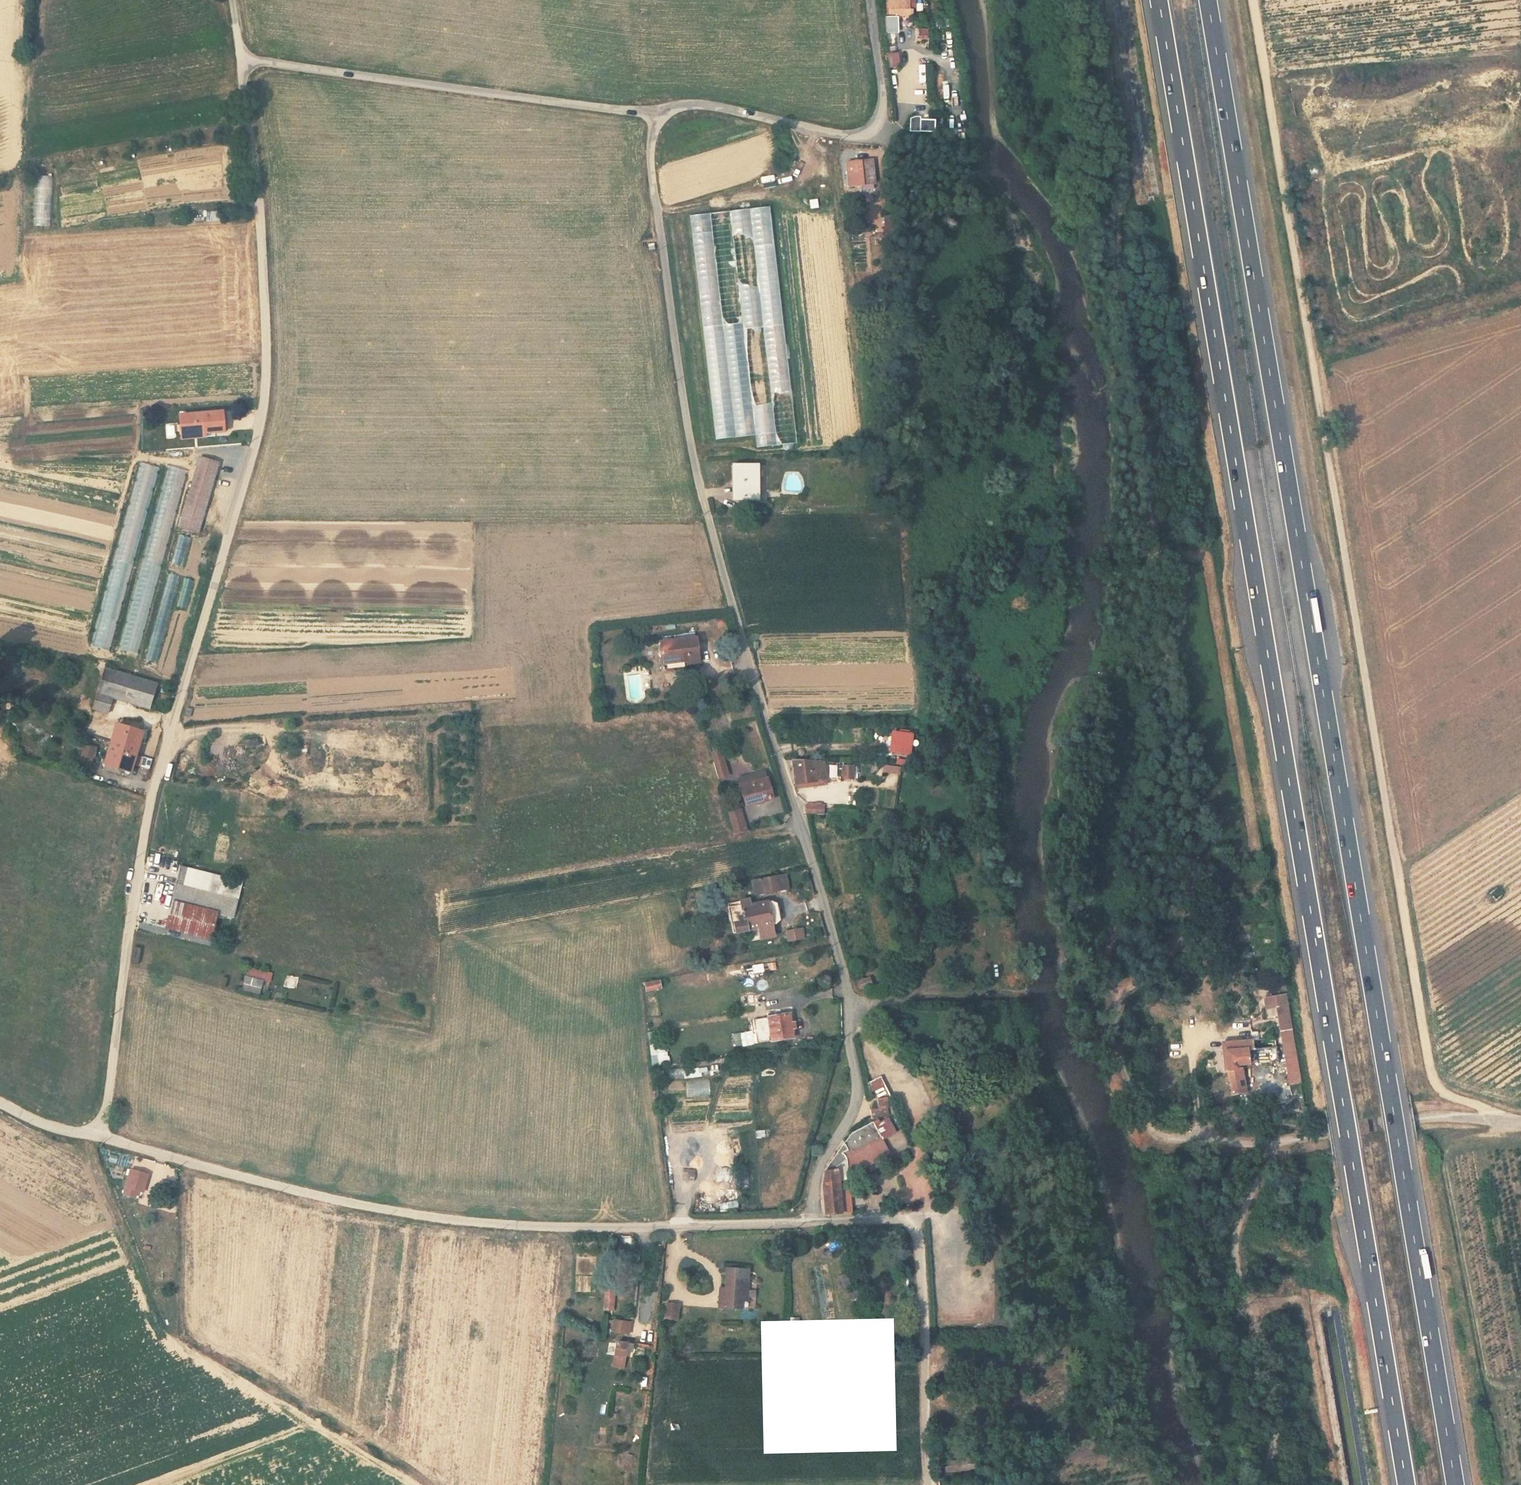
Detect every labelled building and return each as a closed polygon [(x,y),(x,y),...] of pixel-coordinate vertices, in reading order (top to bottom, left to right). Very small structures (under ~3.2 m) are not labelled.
[(882,12),(884,23),(900,20),(898,10),(882,12)] [(920,39),(930,37),(928,27),(918,29),(920,39)] [(892,70),(895,87),(902,85),(899,69),(892,70)] [(933,117),(933,125),(948,126),(948,118),(933,117)] [(918,142),(919,125),(911,125),(911,141),(918,142)] [(851,170),(851,190),(875,190),(874,169),(851,170)] [(35,175),(35,226),(52,226),(52,175),(35,175)] [(757,202),(767,201),(766,190),(756,191),(757,202)] [(810,200),(811,209),(820,207),(818,199),(810,200)] [(691,213),(694,261),(713,260),(717,316),(729,315),(730,326),(741,325),(742,329),(782,326),(774,207),(691,213)] [(205,210),(204,220),(220,222),(221,212),(205,210)] [(890,224),(883,225),(885,243),(896,242),(895,234),(891,235),(890,224)] [(228,411),(182,414),(184,439),(207,438),(207,431),(229,430),(228,411)] [(201,457),(181,527),(199,532),(218,462),(201,457)] [(114,651),(154,466),(135,462),(95,647),(114,651)] [(122,650),(140,654),(184,470),(166,465),(122,650)] [(735,468),(736,500),(757,499),(757,467),(735,468)] [(179,534),(171,565),(182,567),(189,537),(179,534)] [(146,659),(158,662),(178,575),(167,573),(146,659)] [(224,592),(225,602),(249,600),(248,590),(224,592)] [(699,637),(663,640),(665,668),(698,665),(698,660),(701,660),(699,637)] [(158,684),(107,669),(104,679),(155,694),(158,684)] [(154,698),(103,683),(96,708),(115,713),(119,700),(151,709),(154,698)] [(120,727),(110,761),(105,760),(104,765),(129,772),(131,767),(135,768),(145,734),(120,727)] [(911,753),(912,733),(896,732),(895,752),(911,753)] [(267,735),(254,737),(254,744),(269,743),(267,735)] [(94,764),(98,747),(84,744),(80,762),(94,764)] [(723,752),(714,755),(719,772),(727,770),(723,752)] [(826,769),(825,761),(797,762),(798,788),(821,788),(819,769),(826,769)] [(842,780),(856,779),(856,765),(841,765),(842,780)] [(901,775),(902,767),(884,765),(883,773),(901,775)] [(774,798),(766,770),(740,777),(748,805),(774,798)] [(742,810),(730,812),(735,833),(748,830),(742,810)] [(244,881),(183,866),(169,929),(212,940),(218,914),(235,918),(244,881)] [(786,875),(775,877),(778,891),(789,889),(786,875)] [(762,894),(778,891),(775,877),(760,880),(762,894)] [(755,896),(762,894),(760,880),(752,881),(755,896)] [(769,902),(749,905),(748,899),(729,904),(734,933),(750,931),(752,941),(775,937),(773,926),(780,924),(780,918),(776,904),(770,906),(769,902)] [(802,928),(788,930),(789,941),(804,939),(802,928)] [(776,963),(753,965),(753,973),(777,971),(776,963)] [(245,970),(243,992),(262,994),(262,981),(272,982),(272,972),(245,970)] [(860,980),(861,988),(873,986),(872,978),(860,980)] [(1290,1044),(1282,994),(1261,997),(1263,1009),(1272,1007),(1278,1046),(1290,1044)] [(792,1015),(756,1021),(760,1044),(796,1038),(792,1015)] [(1256,1039),(1229,1042),(1231,1053),(1257,1050),(1256,1039)] [(1297,1084),(1290,1044),(1278,1046),(1285,1085),(1297,1084)] [(658,1045),(650,1046),(651,1056),(659,1055),(658,1045)] [(1266,1073),(1274,1073),(1271,1049),(1257,1050),(1231,1053),(1236,1091),(1251,1089),(1249,1070),(1266,1068),(1266,1073)] [(711,1096),(709,1077),(686,1079),(688,1099),(711,1096)] [(871,1094),(887,1087),(881,1077),(870,1083),(871,1094)] [(867,1108),(871,1116),(891,1116),(888,1097),(879,1099),(879,1106),(867,1108)] [(124,1110),(113,1109),(112,1119),(122,1120),(124,1110)] [(862,1146),(882,1138),(874,1123),(853,1133),(845,1143),(849,1151),(862,1146)] [(882,1138),(862,1146),(849,1151),(843,1154),(848,1160),(850,1167),(892,1154),(882,1138)] [(827,1172),(843,1170),(850,1167),(848,1160),(843,1154),(849,1151),(845,1143),(831,1163),(827,1172)] [(139,1200),(142,1189),(146,1190),(150,1174),(132,1170),(125,1196),(139,1200)] [(845,1215),(844,1188),(843,1170),(827,1172),(823,1183),(827,1217),(845,1215)] [(155,1192),(154,1198),(161,1200),(163,1193),(155,1192)] [(720,1210),(739,1208),(738,1200),(719,1202),(720,1210)] [(576,1255),(576,1274),(594,1274),(594,1255),(576,1255)] [(745,1282),(748,1282),(748,1270),(728,1269),(727,1307),(744,1308),(745,1282)] [(576,1275),(576,1292),(594,1292),(595,1275),(576,1275)] [(615,1289),(606,1288),(604,1311),(608,1311),(607,1315),(611,1315),(611,1311),(613,1312),(615,1289)] [(679,1305),(668,1303),(666,1318),(678,1319),(679,1305)] [(616,1320),(614,1331),(630,1334),(632,1323),(616,1320)] [(608,1350),(615,1352),(617,1343),(610,1341),(608,1350)] [(628,1343),(618,1341),(614,1365),(624,1367),(628,1343)] [(931,1387),(932,1396),(951,1394),(950,1384),(931,1387)] [(624,1404),(625,1397),(616,1396),(615,1404),(624,1404)] [(948,1467),(950,1477),(980,1473),(979,1463),(948,1467)]
